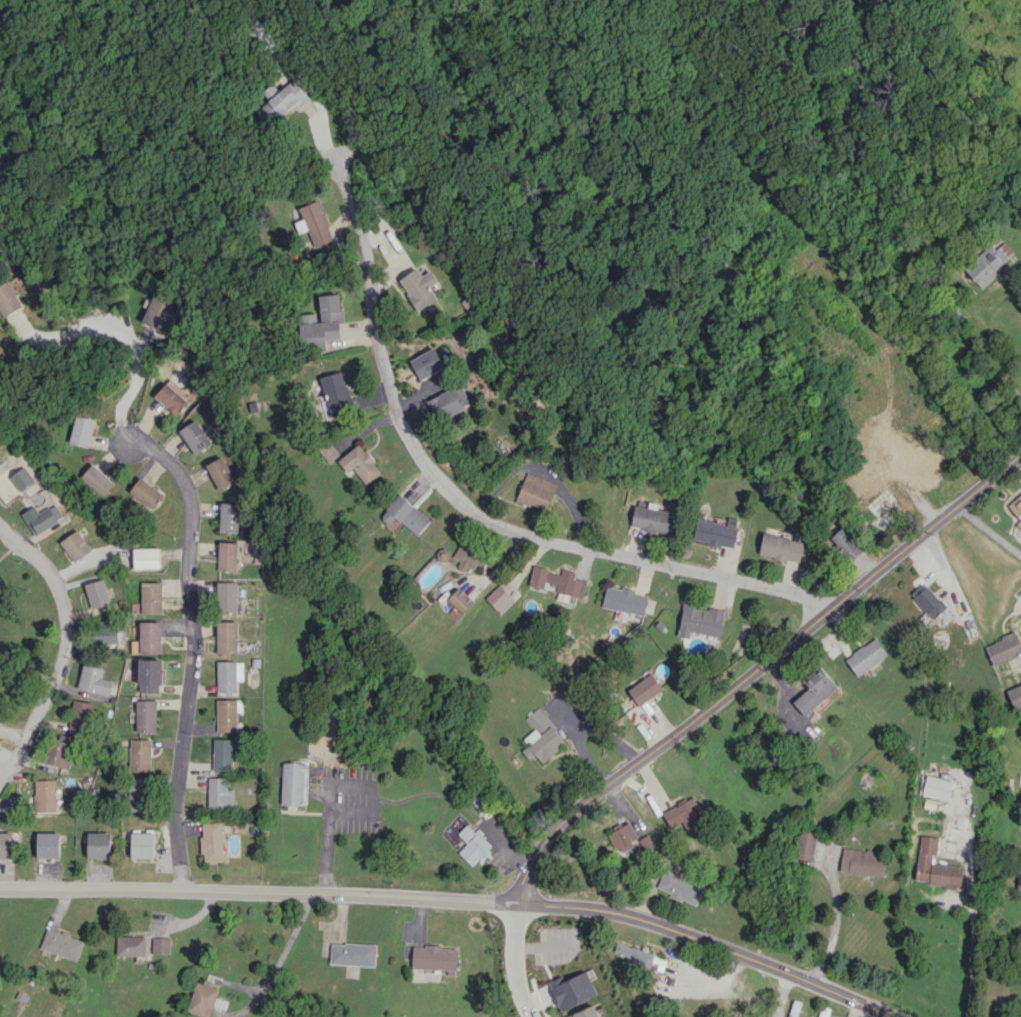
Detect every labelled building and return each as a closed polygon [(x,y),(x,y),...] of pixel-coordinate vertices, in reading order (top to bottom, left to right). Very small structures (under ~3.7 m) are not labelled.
[(267,32),(263,22),(253,26),(258,36),(267,32)] [(309,99),(297,80),(255,108),(267,127),(309,99)] [(300,206),(312,245),(332,239),(320,200),(300,206)] [(964,265),(980,287),(995,276),(991,270),(1013,254),(1004,241),(994,249),(992,245),(964,265)] [(418,310),(437,298),(430,286),(438,282),(431,270),(422,276),(417,268),(399,279),(418,310)] [(12,282),(0,286),(0,316),(20,309),(12,282)] [(318,295),(319,313),(299,314),(302,349),(325,348),(325,340),(340,339),(339,322),(342,322),(340,294),(318,295)] [(163,330),(172,302),(150,295),(141,323),(163,330)] [(409,360),(420,380),(445,367),(434,347),(409,360)] [(352,408),(342,371),(320,377),(326,400),(321,401),(325,415),(352,408)] [(154,394),(173,415),(194,395),(185,386),(181,391),(170,379),(154,394)] [(426,400),(436,421),(471,405),(461,384),(426,400)] [(88,448),(95,419),(76,414),(69,443),(88,448)] [(178,430),(193,455),(210,444),(195,419),(178,430)] [(339,453),(326,438),(316,448),(329,462),(339,453)] [(382,472),(359,443),(337,461),(349,476),(355,471),(365,485),(382,472)] [(234,483),(222,457),(205,464),(218,490),(234,483)] [(113,484),(93,463),(79,476),(99,497),(113,484)] [(20,491),(35,480),(23,466),(9,477),(20,491)] [(547,510),(557,483),(526,472),(516,499),(547,510)] [(151,509),(162,494),(139,476),(128,491),(151,509)] [(888,509),(898,499),(885,486),(864,506),(875,517),(867,525),(876,534),(894,516),(888,509)] [(416,536),(430,521),(401,493),(379,515),(389,524),(396,517),(416,536)] [(1016,524),(1020,529),(1020,493),(1007,505),(1020,520),(1016,524)] [(237,532),(238,503),(220,502),(219,532),(237,532)] [(635,505),(630,526),(672,535),(676,513),(653,508),(652,509),(635,505)] [(36,533),(58,522),(50,507),(29,518),(36,533)] [(733,548),(737,526),(697,518),(692,540),(733,548)] [(862,547),(842,526),(828,540),(848,560),(862,547)] [(59,541),(73,562),(91,550),(78,529),(59,541)] [(758,555),(799,563),(804,541),(763,533),(758,555)] [(450,556),(465,570),(468,566),(473,570),(485,558),(465,540),(450,556)] [(236,571),(237,542),(218,541),(217,570),(236,571)] [(133,568),(159,568),(159,548),(133,548),(133,568)] [(586,580),(574,578),(575,571),(561,569),(561,572),(532,566),(529,586),(543,589),(545,582),(558,585),(557,592),(583,597),(586,580)] [(91,608),(110,603),(103,579),(84,584),(91,608)] [(161,582),(141,582),(141,614),(161,614),(161,582)] [(218,614),(237,613),(236,582),(218,582),(218,614)] [(910,595),(933,619),(947,606),(923,582),(910,595)] [(485,598),(500,614),(515,600),(499,584),(485,598)] [(602,607),(645,615),(648,593),(606,586),(602,607)] [(463,614),(473,602),(457,588),(447,599),(463,614)] [(690,632),(720,637),(724,611),(701,607),(701,605),(683,602),(678,636),(689,638),(690,632)] [(94,621),(95,644),(116,643),(115,620),(94,621)] [(160,653),(160,621),(139,621),(140,653),(160,653)] [(217,653),(237,653),(236,621),(216,621),(217,653)] [(993,665),(1020,654),(1020,644),(1016,632),(985,645),(993,665)] [(856,675),(887,656),(876,638),(845,658),(856,675)] [(161,660),(138,659),(137,692),(160,693),(161,660)] [(217,692),(236,693),(237,680),(243,680),(243,661),(217,661),(217,692)] [(77,688),(108,695),(112,680),(100,678),(102,668),(82,664),(77,688)] [(805,716),(837,686),(819,667),(804,681),(809,687),(793,702),(805,716)] [(662,689),(651,673),(612,701),(620,712),(627,707),(621,699),(630,693),(639,706),(662,689)] [(1006,691),(1014,711),(1020,708),(1020,685),(1006,691)] [(237,731),(237,699),(217,699),(217,732),(237,731)] [(68,733),(88,735),(91,702),(71,700),(68,733)] [(156,732),(155,700),(135,700),(136,732),(156,732)] [(542,763),(567,742),(538,707),(526,717),(535,729),(523,738),(529,744),(521,750),(529,759),(535,754),(542,763)] [(66,769),(75,746),(52,737),(44,761),(66,769)] [(233,771),(234,739),(213,738),(213,770),(233,771)] [(129,772),(151,771),(150,739),(129,739),(129,772)] [(281,804),(306,805),(307,763),(282,762),(281,804)] [(949,800),(952,779),(925,776),(923,796),(949,800)] [(208,810),(233,810),(233,789),(227,789),(227,777),(208,778),(208,810)] [(148,812),(148,778),(129,778),(128,811),(148,812)] [(55,811),(55,779),(34,780),(34,811),(55,811)] [(663,811),(670,827),(682,821),(687,831),(705,823),(694,798),(663,811)] [(647,835),(638,839),(629,821),(607,832),(620,857),(651,841),(647,835)] [(202,862),(223,861),(222,822),(201,822),(202,862)] [(494,846),(477,829),(474,832),(467,824),(458,833),(467,843),(458,852),(472,866),(494,846)] [(815,830),(797,829),(796,860),(813,861),(815,830)] [(131,858),(153,858),(154,831),(131,831),(131,858)] [(15,858),(15,832),(0,832),(0,858),(15,858)] [(37,832),(36,858),(59,858),(60,833),(37,832)] [(110,858),(110,832),(87,832),(87,857),(110,858)] [(933,863),(936,837),(920,835),(915,882),(960,887),(962,866),(933,863)] [(840,873),(883,875),(884,850),(841,848),(840,873)] [(696,905),(704,887),(665,870),(657,888),(696,905)] [(84,940),(47,927),(40,948),(77,961),(84,940)] [(117,956),(145,956),(145,936),(117,936),(117,956)] [(170,938),(153,937),(152,953),(170,954),(170,938)] [(655,953),(617,941),(614,952),(628,957),(627,961),(650,969),(655,953)] [(331,942),(330,964),(375,966),(376,944),(331,942)] [(412,945),(412,969),(456,970),(457,947),(412,945)] [(549,981),(560,1010),(597,995),(587,971),(565,980),(563,975),(549,981)] [(218,986),(196,980),(188,1011),(209,1016),(218,986)] [(801,1001),(793,999),(788,1016),(796,1016),(801,1001)] [(594,1004),(564,1016),(599,1016),(594,1004)] [(821,1006),(818,1016),(828,1016),(830,1008),(821,1006)]
